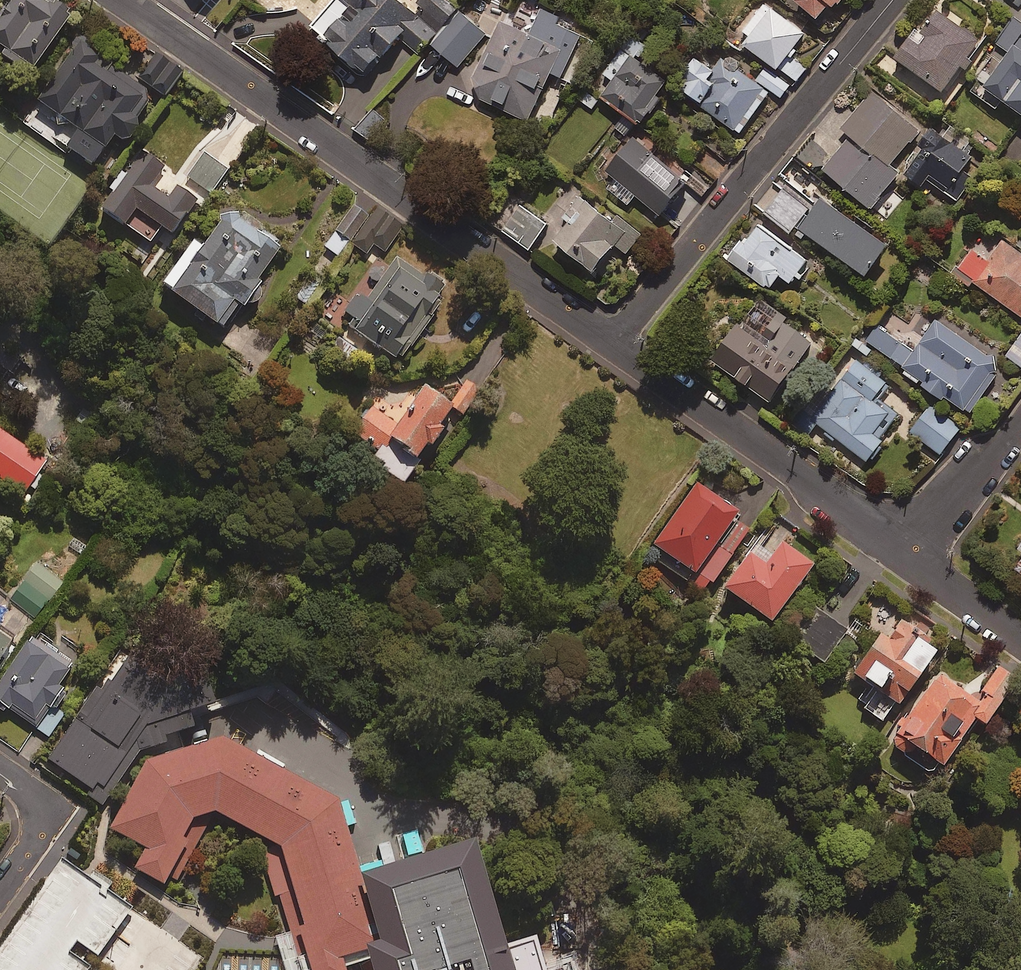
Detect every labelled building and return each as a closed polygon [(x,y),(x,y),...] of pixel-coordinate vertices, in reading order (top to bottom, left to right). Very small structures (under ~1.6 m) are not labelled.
[(52,0),(10,0),(0,15),(0,47),(4,50),(0,54),(28,74),(71,13),(52,0)] [(461,11),(448,0),(335,0),(313,25),(365,72),(398,36),(421,56),(432,43),(461,11)] [(819,17),(831,2),(836,6),(841,0),(797,0),(819,17)] [(472,81),(479,99),(528,120),(548,73),(562,79),(582,34),(556,23),(559,16),(523,1),(516,17),(502,12),(472,81)] [(806,33),(762,1),(741,31),(749,38),(745,44),(797,81),(806,67),(789,56),(806,33)] [(981,40),(937,8),(922,29),(918,26),(896,55),(944,90),(981,40)] [(461,11),(432,43),(457,66),(486,34),(461,11)] [(1014,21),(999,44),(1007,49),(983,85),(1020,111),(1020,26),(1014,21)] [(646,47),(631,37),(605,73),(613,79),(601,96),(641,124),(671,83),(638,59),(646,47)] [(106,63),(78,43),(36,103),(78,133),(67,149),(91,166),(113,134),(121,140),(150,99),(104,66),(106,63)] [(181,72),(155,55),(139,79),(166,96),(181,72)] [(756,80),(722,56),(712,69),(694,57),(674,85),(740,133),(771,90),(781,97),(790,85),(765,68),(756,80)] [(920,129),(872,91),(842,128),(851,135),(824,168),(872,207),(900,172),(891,165),(920,129)] [(972,155),(934,130),(905,174),(922,185),(927,179),(959,200),(965,190),(954,183),(972,155)] [(688,179),(633,136),(606,171),(612,175),(605,185),(629,204),(636,195),(660,214),(688,179)] [(140,152),(100,209),(128,228),(139,213),(171,235),(195,200),(176,187),(167,198),(150,186),(163,168),(140,152)] [(226,171),(204,154),(187,177),(209,194),(226,171)] [(813,204),(780,178),(757,206),(791,232),(813,204)] [(576,202),(565,193),(555,206),(572,220),(557,239),(594,270),(615,243),(627,253),(641,235),(614,213),(611,217),(582,194),(576,202)] [(889,243),(823,197),(801,229),(868,274),(889,243)] [(372,217),(353,204),(334,231),(367,254),(373,245),(385,253),(402,228),(377,211),(372,217)] [(546,224),(519,205),(502,230),(529,249),(546,224)] [(160,286),(220,330),(239,304),(249,311),(267,287),(256,279),(280,247),(229,208),(201,245),(195,240),(160,286)] [(807,260),(758,223),(731,259),(770,288),(780,274),(791,282),(807,260)] [(348,243),(333,232),(322,247),(337,258),(348,243)] [(981,237),(958,270),(1020,314),(1020,252),(1003,240),(997,248),(981,237)] [(440,295),(447,285),(427,271),(423,276),(394,254),(363,297),(356,292),(337,317),(405,367),(429,333),(425,330),(447,301),(440,295)] [(307,278),(294,298),(307,306),(319,287),(307,278)] [(815,340),(762,301),(744,326),(738,322),(711,359),(770,402),(815,340)] [(1004,363),(936,318),(915,351),(877,326),(867,341),(908,368),(905,372),(970,414),(1004,363)] [(1006,355),(1020,367),(1020,335),(1006,355)] [(888,379),(857,357),(820,410),(813,405),(799,426),(810,434),(816,424),(868,460),(898,417),(873,400),(888,379)] [(480,391),(466,381),(449,404),(424,386),(396,425),(373,408),(355,432),(379,450),(371,462),(402,485),(415,467),(412,464),(426,445),(430,447),(442,430),(437,427),(452,408),(462,415),(480,391)] [(961,428),(931,405),(911,431),(941,453),(961,428)] [(0,431),(0,479),(23,494),(45,462),(0,431)] [(738,513),(696,483),(652,546),(663,554),(658,562),(685,582),(692,572),(710,585),(749,530),(733,519),(738,513)] [(813,565),(783,543),(765,567),(749,554),(723,589),(770,623),(813,565)] [(1010,563),(1020,571),(1020,547),(1010,563)] [(46,599),(22,582),(9,599),(33,617),(46,599)] [(845,633),(817,612),(794,643),(822,664),(845,633)] [(923,636),(901,620),(889,638),(882,632),(853,674),(869,685),(856,704),(881,722),(894,703),(898,706),(935,653),(919,642),(923,636)] [(223,686),(144,634),(105,692),(97,686),(48,759),(90,787),(83,797),(102,810),(144,747),(168,745),(165,735),(192,728),(189,713),(209,708),(223,686)] [(0,636),(0,659),(11,644),(0,636)] [(29,638),(0,682),(0,714),(3,717),(6,713),(47,739),(63,714),(59,711),(72,691),(62,684),(74,667),(29,638)] [(1016,682),(997,669),(975,700),(939,674),(889,744),(935,777),(977,720),(984,726),(1016,682)] [(464,848),(369,870),(347,799),(237,735),(157,761),(126,822),(158,845),(147,863),(176,881),(209,823),(235,815),(290,838),(330,969),(499,969),(464,848)] [(63,857),(0,945),(0,969),(195,969),(205,957),(63,857)]
